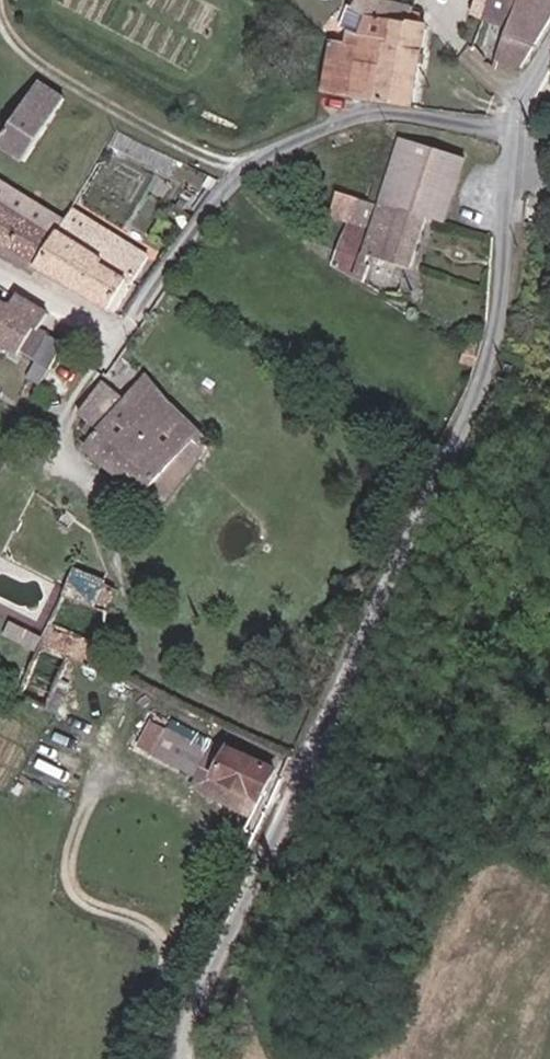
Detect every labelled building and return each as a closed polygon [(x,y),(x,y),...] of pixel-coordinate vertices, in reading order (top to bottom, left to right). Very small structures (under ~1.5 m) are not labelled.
[(412,108),(425,24),(421,23),(422,16),(414,15),(414,10),(383,3),(380,0),(358,0),(353,8),(368,19),(362,37),(350,33),(347,44),(330,42),(322,94),(412,108)] [(480,20),(489,0),(478,0),(472,16),(480,20)] [(514,79),(538,47),(549,26),(549,0),(489,0),(480,20),(508,30),(492,71),(514,79)] [(40,82),(0,145),(0,148),(24,164),(66,98),(40,82)] [(169,177),(178,162),(120,133),(111,147),(169,177)] [(336,193),(369,204),(375,178),(372,176),(375,162),(378,163),(384,143),(374,139),(371,154),(364,181),(342,174),(336,193)] [(331,267),(363,287),(370,266),(367,266),(369,256),(412,270),(428,218),(445,225),(465,159),(399,140),(378,208),(369,204),(336,193),(329,215),(348,222),(331,267)] [(194,213),(220,181),(210,177),(203,187),(206,190),(192,211),(194,213)] [(20,215),(30,199),(0,181),(0,203),(20,215)] [(36,267),(55,237),(46,231),(20,215),(0,203),(0,245),(36,267)] [(55,237),(36,267),(115,316),(148,256),(73,210),(59,231),(55,237)] [(46,231),(55,237),(59,231),(50,225),(46,231)] [(32,273),(36,267),(0,245),(0,254),(32,273)] [(47,314),(18,295),(10,308),(0,302),(0,344),(18,355),(34,327),(38,330),(47,314)] [(34,362),(47,335),(38,330),(24,356),(34,362)] [(51,372),(66,344),(47,335),(34,362),(51,372)] [(168,404),(145,377),(123,403),(102,384),(80,416),(91,424),(85,432),(93,440),(84,450),(144,497),(194,440),(199,445),(205,440),(168,404)] [(94,609),(97,609),(108,581),(75,568),(64,597),(94,609)] [(106,648),(107,614),(97,609),(94,609),(82,636),(51,623),(18,698),(47,711),(55,692),(65,698),(71,686),(61,681),(70,659),(97,671),(106,648)] [(57,715),(65,698),(55,692),(47,711),(57,715)] [(168,728),(152,755),(196,778),(209,748),(168,728)] [(219,778),(233,786),(259,801),(275,769),(229,749),(225,759),(217,755),(204,781),(215,788),(219,778)] [(228,795),(233,786),(219,778),(215,788),(228,795)]
